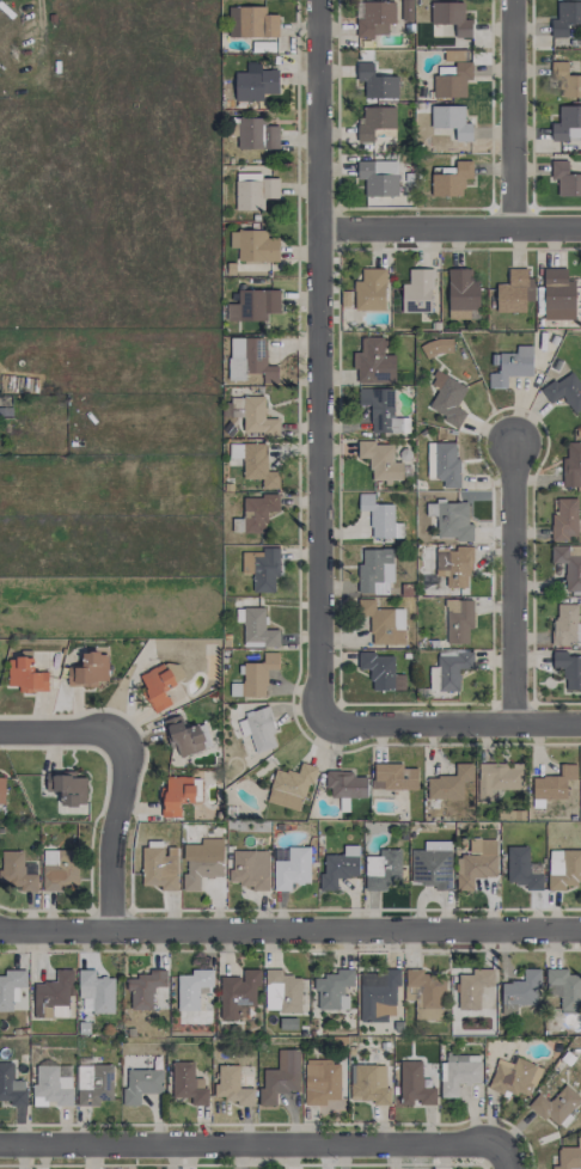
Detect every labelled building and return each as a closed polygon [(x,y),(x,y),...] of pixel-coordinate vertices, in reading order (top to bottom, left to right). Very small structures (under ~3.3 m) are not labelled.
[(394,23),(394,1),(364,1),(364,18),(356,18),(356,38),(374,38),(374,35),(387,35),(387,23),(394,23)] [(431,26),(454,25),(455,38),(472,37),(471,19),(464,19),(463,1),(430,2),(431,26)] [(557,2),(558,19),(551,19),(551,37),(568,37),(567,24),(580,24),(580,2),(557,2)] [(278,14),(265,14),(265,7),(228,6),(228,37),(278,38),(278,14)] [(444,49),(443,60),(468,60),(468,49),(444,49)] [(567,75),(568,62),(552,62),(551,76),(561,76),(560,97),(580,97),(580,75),(567,75)] [(235,101),(263,101),(263,94),(278,94),(278,70),(261,70),(261,63),(246,63),(246,72),(235,72),(235,101)] [(398,76),(373,76),(373,63),(357,63),(357,81),(364,81),(364,98),(398,98),(398,76)] [(471,63),(434,63),(435,97),(466,96),(465,80),(472,80),(471,63)] [(395,128),(395,107),(359,106),(359,142),(373,142),(373,128),(395,128)] [(431,106),(431,128),(455,128),(455,141),(472,141),(472,123),(464,123),(464,106),(431,106)] [(569,141),(569,135),(580,135),(580,106),(558,106),(558,122),(551,122),(551,141),(569,141)] [(279,150),(279,123),(238,122),(237,149),(279,150)] [(365,197),(398,196),(397,159),(357,160),(357,179),(365,179),(365,197)] [(431,196),(463,196),(464,178),(472,179),(472,161),(455,160),(455,172),(445,171),(445,174),(431,174),(431,196)] [(580,196),(580,174),(568,174),(567,160),(551,160),(551,179),(558,179),(558,197),(580,196)] [(235,211),(263,210),(263,198),(279,198),(279,178),(262,178),(262,173),(235,174),(235,211)] [(230,248),(237,248),(237,261),(279,260),(278,238),(266,238),(266,230),(229,230),(230,248)] [(525,313),(526,299),(533,299),(533,280),(527,280),(527,268),(509,268),(508,284),(496,284),(495,312),(525,313)] [(567,269),(544,268),(543,319),(575,320),(575,280),(567,280),(567,269)] [(385,310),(386,269),(358,269),(357,310),(385,310)] [(401,312),(432,312),(432,269),(408,269),(408,284),(402,284),(401,312)] [(279,313),(279,290),(238,289),(237,320),(267,321),(267,313),(279,313)] [(353,306),(353,293),(341,293),(341,305),(353,306)] [(265,338),(229,337),(228,380),(245,380),(245,373),(262,373),(262,382),(277,383),(278,366),(265,366),(265,338)] [(394,383),(395,355),(385,355),(385,337),(361,337),(361,352),(355,352),(355,382),(394,383)] [(452,354),(452,339),(423,340),(423,355),(452,354)] [(532,376),(532,345),(515,345),(515,353),(499,353),(499,373),(488,373),(488,388),(507,388),(507,376),(532,376)] [(456,407),(467,388),(437,371),(430,383),(438,388),(426,408),(459,427),(466,413),(456,407)] [(580,408),(580,386),(572,371),(541,390),(550,404),(562,396),(573,413),(580,408)] [(393,388),(359,389),(359,408),(370,407),(371,433),(409,432),(409,418),(393,418),(393,388)] [(243,434),(279,433),(278,418),(265,418),(264,396),(242,397),(243,434)] [(427,480),(442,480),(442,488),(460,488),(459,457),(455,457),(455,442),(427,442),(427,480)] [(564,442),(563,489),(580,489),(580,442),(564,442)] [(278,489),(279,471),(265,471),(266,444),(231,443),(231,454),(242,454),(241,479),(261,480),(261,488),(278,489)] [(393,443),(357,443),(357,458),(370,458),(370,482),(392,482),(392,480),(402,480),(402,462),(393,462),(393,443)] [(394,504),(373,504),(373,494),(358,494),(358,511),(370,511),(370,538),(403,538),(403,523),(394,523),(394,504)] [(266,533),(266,511),(279,511),(279,496),(243,496),(242,533),(266,533)] [(577,498),(556,499),(556,514),(551,514),(551,539),(577,539),(577,498)] [(472,539),(472,524),(468,524),(467,502),(426,502),(426,515),(437,515),(437,539),(472,539)] [(551,545),(550,563),(565,564),(564,591),(580,591),(580,545),(551,545)] [(253,556),(253,591),(274,592),(275,576),(279,576),(279,547),(262,547),(262,556),(253,556)] [(392,548),(358,549),(359,593),(388,593),(388,582),(393,582),(392,548)] [(467,588),(467,573),(473,573),(472,548),(435,549),(436,576),(446,576),(446,588),(467,588)] [(404,644),(404,608),(374,609),(374,599),(357,599),(357,617),(370,616),(371,644),(404,644)] [(447,643),(468,643),(468,630),(473,630),(473,599),(446,600),(447,643)] [(554,603),(554,642),(580,643),(580,623),(577,623),(577,603),(554,603)] [(278,647),(279,629),(265,629),(265,607),(243,607),(242,647),(278,647)] [(473,669),(473,650),(437,650),(437,667),(429,667),(429,691),(459,691),(459,669),(473,669)] [(68,667),(68,685),(108,684),(107,652),(82,652),(82,667),(68,667)] [(278,669),(278,652),(263,652),(263,663),(243,662),(242,696),(266,696),(266,669),(278,669)] [(580,690),(580,656),(567,656),(567,652),(552,652),(553,669),(564,669),(564,690),(580,690)] [(370,691),(405,690),(405,674),(394,675),(394,654),(357,654),(357,669),(370,669),(370,691)] [(8,686),(18,686),(18,692),(48,691),(48,672),(33,672),(33,657),(7,658),(8,686)] [(156,713),(171,704),(164,691),(178,683),(164,662),(136,679),(156,713)] [(236,717),(244,744),(250,742),(254,754),(279,746),(267,708),(236,717)] [(165,720),(177,758),(206,749),(198,724),(185,729),(180,715),(165,720)] [(315,766),(301,762),(297,774),(276,768),(266,801),(301,812),(315,766)] [(417,789),(417,768),(403,768),(403,764),(373,763),(373,789),(417,789)] [(472,764),(455,763),(455,777),(428,776),(427,798),(462,800),(463,780),(472,781),(472,764)] [(523,790),(523,764),(478,763),(477,803),(490,803),(490,789),(523,790)] [(566,799),(566,780),(576,779),(576,764),(560,764),(560,776),(532,776),(532,799),(566,799)] [(366,798),(367,776),(353,776),(353,771),(327,770),(327,797),(344,798),(366,798)] [(46,791),(59,791),(60,807),(78,806),(78,795),(86,795),(86,777),(76,777),(76,771),(45,772),(46,791)] [(179,817),(180,802),(193,802),(194,777),(166,776),(166,787),(161,787),(160,816),(179,817)] [(183,890),(199,891),(199,876),(222,877),(223,839),(206,839),(206,845),(183,844),(183,890)] [(496,839),(469,839),(469,855),(456,855),(456,890),(473,890),(473,877),(496,877),(496,839)] [(177,891),(177,848),(164,848),(164,841),(142,841),(142,886),(161,886),(161,891),(177,891)] [(450,888),(451,841),(423,841),(423,850),(411,850),(411,888),(450,888)] [(321,890),(336,891),(336,878),(358,878),(358,846),(343,846),(343,855),(322,854),(321,890)] [(309,883),(309,847),(287,847),(287,860),(273,860),(273,890),(290,890),(291,883),(309,883)] [(507,847),(507,884),(525,884),(525,890),(542,890),(542,863),(529,863),(529,847),(507,847)] [(400,849),(379,850),(379,856),(364,856),(365,891),(387,890),(387,884),(400,883),(400,849)] [(77,886),(78,850),(43,850),(42,890),(63,890),(63,886),(77,886)] [(269,850),(231,850),(230,883),(250,884),(250,891),(268,891),(269,850)] [(565,890),(565,883),(580,884),(580,851),(548,850),(548,890),(565,890)] [(23,851),(0,851),(0,858),(0,882),(10,883),(10,892),(37,892),(37,867),(22,866),(23,851)] [(480,1010),(480,986),(493,986),(494,969),(472,968),(471,974),(458,974),(458,1010),(480,1010)] [(12,1002),(18,1002),(18,987),(26,987),(26,969),(3,970),(4,975),(0,975),(0,1011),(12,1011),(12,1002)] [(70,969),(56,969),(56,983),(34,983),(34,1017),(70,1017),(70,969)] [(114,1013),(113,978),(95,978),(95,969),(78,970),(79,1013),(114,1013)] [(177,975),(177,1010),(198,1010),(198,986),(213,986),(213,969),(191,969),(191,975),(177,975)] [(219,977),(220,1020),(251,1020),(251,1006),(256,1006),(256,988),(260,988),(260,969),(242,969),(242,977),(219,977)] [(353,986),(353,969),(335,969),(335,976),(315,976),(316,1010),(346,1010),(346,987),(353,986)] [(400,969),(386,969),(386,973),(360,973),(359,1020),(395,1020),(395,985),(400,985),(400,969)] [(501,981),(501,1015),(516,1015),(517,1004),(535,1005),(536,985),(540,985),(541,969),(523,969),(523,981),(501,981)] [(546,991),(561,991),(560,1008),(580,1009),(580,974),(568,974),(568,969),(546,969),(546,991)] [(265,1012),(300,1012),(301,976),(285,976),(285,970),(265,970),(265,1012)] [(442,1020),(443,978),(432,978),(432,971),(405,970),(404,1000),(415,1001),(414,1019),(442,1020)] [(166,987),(166,972),(137,971),(137,979),(129,979),(129,1010),(153,1010),(153,987),(166,987)] [(299,1049),(278,1049),(277,1069),(261,1069),(260,1105),(276,1105),(276,1092),(298,1093),(299,1049)] [(480,1083),(480,1055),(442,1055),(443,1097),(458,1097),(457,1083),(480,1083)] [(541,1067),(516,1057),(513,1065),(499,1059),(487,1088),(506,1096),(509,1090),(528,1098),(541,1067)] [(435,1105),(435,1088),(421,1087),(422,1061),(400,1061),(400,1105),(435,1105)] [(26,1080),(12,1080),(12,1062),(0,1062),(0,1101),(9,1101),(9,1105),(26,1106),(26,1080)] [(194,1062),(173,1062),(172,1097),(191,1098),(191,1105),(207,1105),(208,1088),(202,1088),(202,1078),(193,1078),(194,1062)] [(112,1064),(91,1064),(91,1089),(76,1089),(76,1106),(99,1106),(99,1100),(113,1100),(112,1064)] [(339,1100),(340,1064),(318,1064),(318,1075),(305,1074),(304,1105),(326,1105),(326,1100),(339,1100)] [(240,1066),(216,1065),(216,1098),(236,1099),(236,1105),(253,1106),(253,1088),(239,1088),(240,1066)] [(390,1103),(390,1087),(386,1087),(385,1065),(351,1065),(352,1103),(390,1103)] [(58,1066),(36,1066),(36,1085),(32,1085),(32,1099),(55,1098),(55,1106),(72,1105),(71,1077),(58,1078),(58,1066)] [(162,1094),(162,1070),(126,1069),(126,1088),(122,1088),(121,1105),(139,1106),(139,1094),(162,1094)] [(563,1129),(572,1118),(567,1114),(580,1099),(565,1084),(549,1102),(539,1093),(527,1106),(544,1121),(548,1116),(563,1129)] [(577,1137),(577,1147),(558,1147),(558,1157),(552,1157),(552,1168),(580,1168),(580,1137),(577,1137)]
